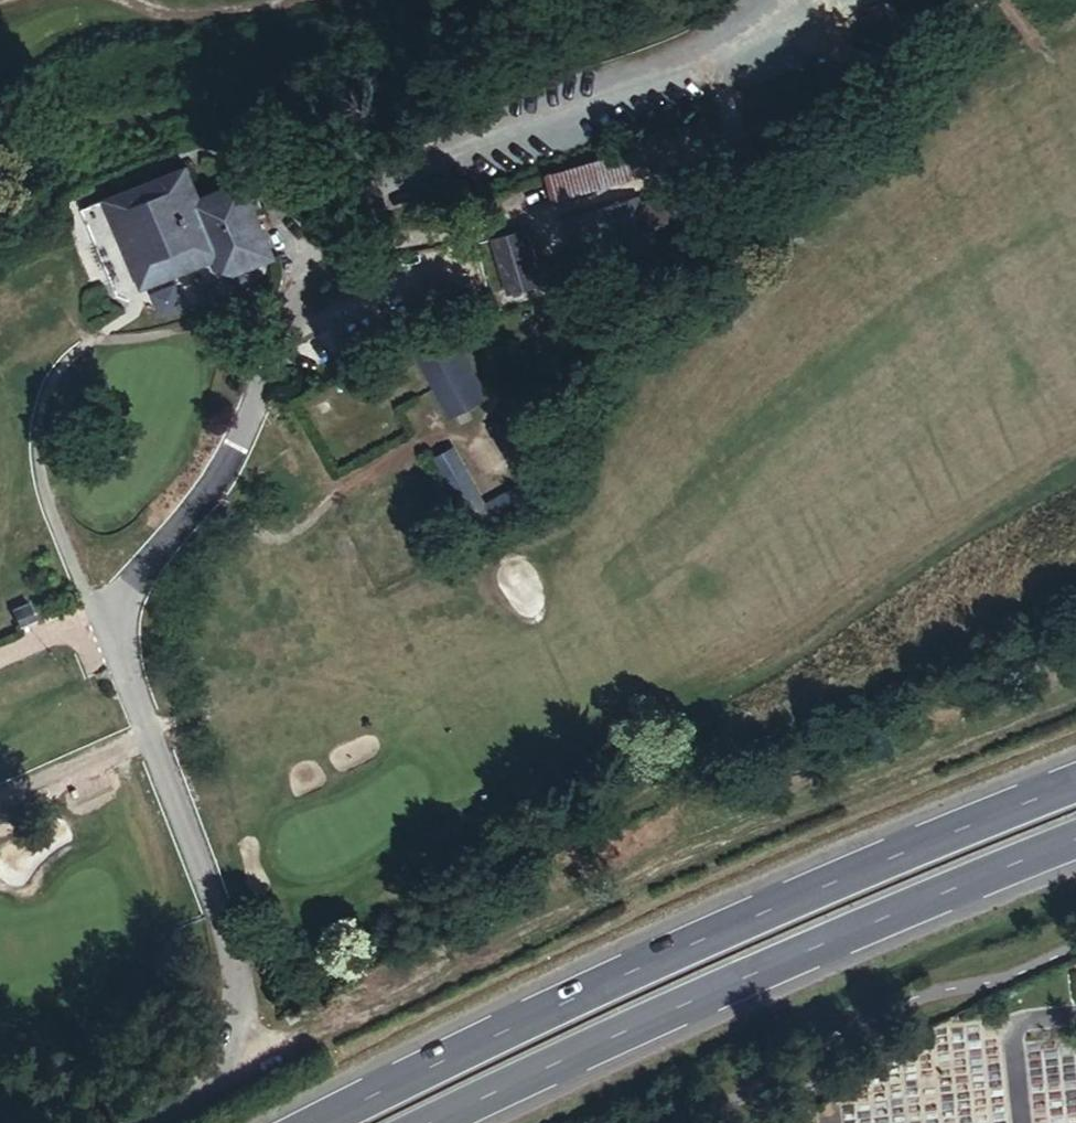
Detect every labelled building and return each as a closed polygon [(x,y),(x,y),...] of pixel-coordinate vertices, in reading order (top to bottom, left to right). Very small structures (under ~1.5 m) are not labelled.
[(634,148),(546,175),(551,190),(686,147),(690,161),(722,151),(710,112),(630,137),(634,148)] [(690,161),(686,147),(551,190),(555,203),(690,161)] [(192,166),(115,196),(149,282),(217,256),(224,276),(275,256),(246,181),(204,197),(192,166)] [(691,191),(645,201),(652,229),(698,219),(691,191)] [(85,208),(119,295),(149,282),(115,196),(85,208)] [(643,198),(600,210),(611,247),(636,239),(641,257),(659,252),(643,198)] [(600,210),(570,219),(580,255),(611,247),(600,210)] [(528,230),(495,240),(511,295),(544,286),(528,230)] [(457,331),(420,350),(453,413),(490,394),(457,331)] [(517,488),(484,501),(463,447),(437,457),(453,500),(447,502),(462,540),(551,505),(517,417),(493,426),(517,488)] [(29,602),(14,608),(21,627),(35,620),(29,602)] [(301,1002),(289,1009),(294,1020),(306,1013),(301,1002)]
